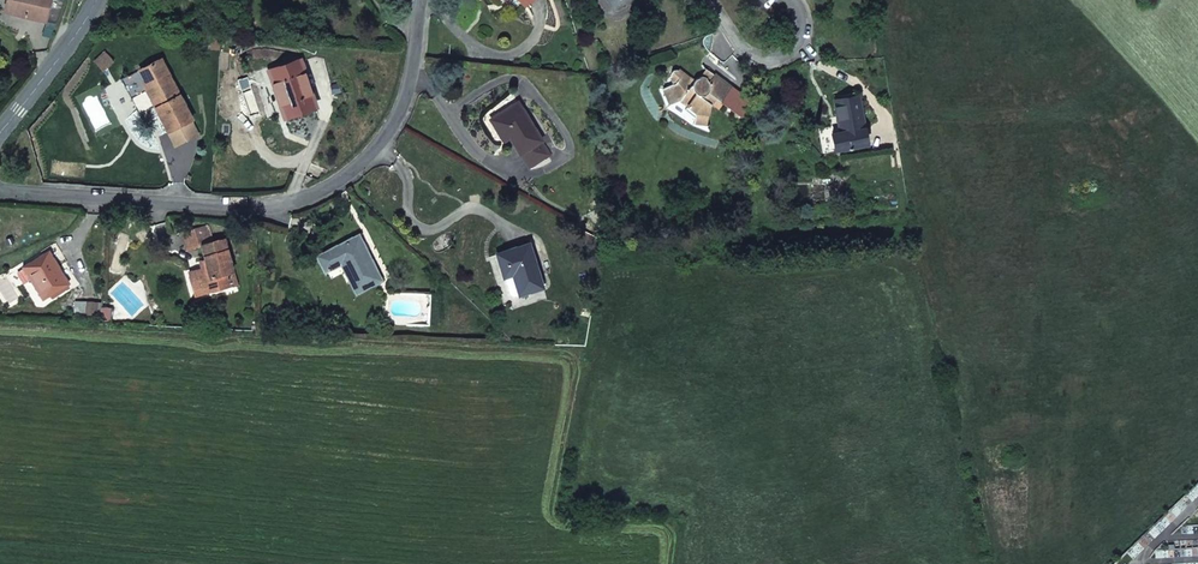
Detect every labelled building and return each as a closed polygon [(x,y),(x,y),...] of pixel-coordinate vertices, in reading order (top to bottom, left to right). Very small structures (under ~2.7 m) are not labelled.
[(3,11),(45,20),(45,19),(56,20),(63,0),(6,0),(3,11)] [(220,48),(221,37),(213,37),(212,47),(220,48)] [(189,120),(191,119),(161,59),(140,70),(143,79),(141,80),(168,131),(189,120)] [(284,118),(315,108),(300,61),(269,71),(273,83),(277,82),(283,102),(279,103),(284,118)] [(720,78),(707,70),(706,69),(702,75),(700,76),(698,77),(697,78),(696,80),(677,69),(674,69),(672,71),(671,73),(670,75),(671,78),(674,84),(665,88),(670,102),(680,99),(695,111),(694,121),(708,124),(711,103),(715,98),(720,101),(726,94),(732,86),(720,78)] [(273,83),(279,103),(283,102),(277,82),(273,83)] [(735,89),(732,86),(726,94),(730,95),(735,89)] [(864,122),(859,96),(834,99),(839,131),(831,133),(834,149),(868,143),(864,122)] [(715,98),(711,103),(718,108),(722,102),(720,101),(715,98)] [(491,119),(504,140),(510,137),(529,166),(550,154),(519,101),(491,119)] [(189,120),(168,131),(174,146),(197,134),(189,120)] [(233,273),(224,239),(212,241),(208,230),(202,231),(200,228),(184,232),(189,249),(203,245),(208,266),(195,270),(201,293),(227,286),(224,275),(233,273)] [(334,247),(318,256),(324,271),(342,262),(348,260),(356,279),(351,282),(357,293),(382,280),(375,268),(358,236),(334,247)] [(514,273),(521,293),(526,292),(543,287),(529,243),(497,253),(505,277),(514,273)] [(69,283),(49,250),(23,266),(42,298),(69,283)] [(348,260),(342,262),(351,282),(356,279),(348,260)] [(201,293),(195,270),(190,271),(196,294),(201,293)] [(236,283),(233,273),(224,275),(227,286),(236,283)] [(515,294),(518,294),(521,293),(514,273),(505,277),(510,292),(512,293),(515,294)] [(447,293),(436,294),(439,306),(448,305),(447,293)] [(96,318),(96,302),(86,301),(85,317),(96,318)] [(448,305),(439,306),(441,325),(451,324),(448,305)] [(101,322),(111,322),(112,306),(102,306),(101,322)]
